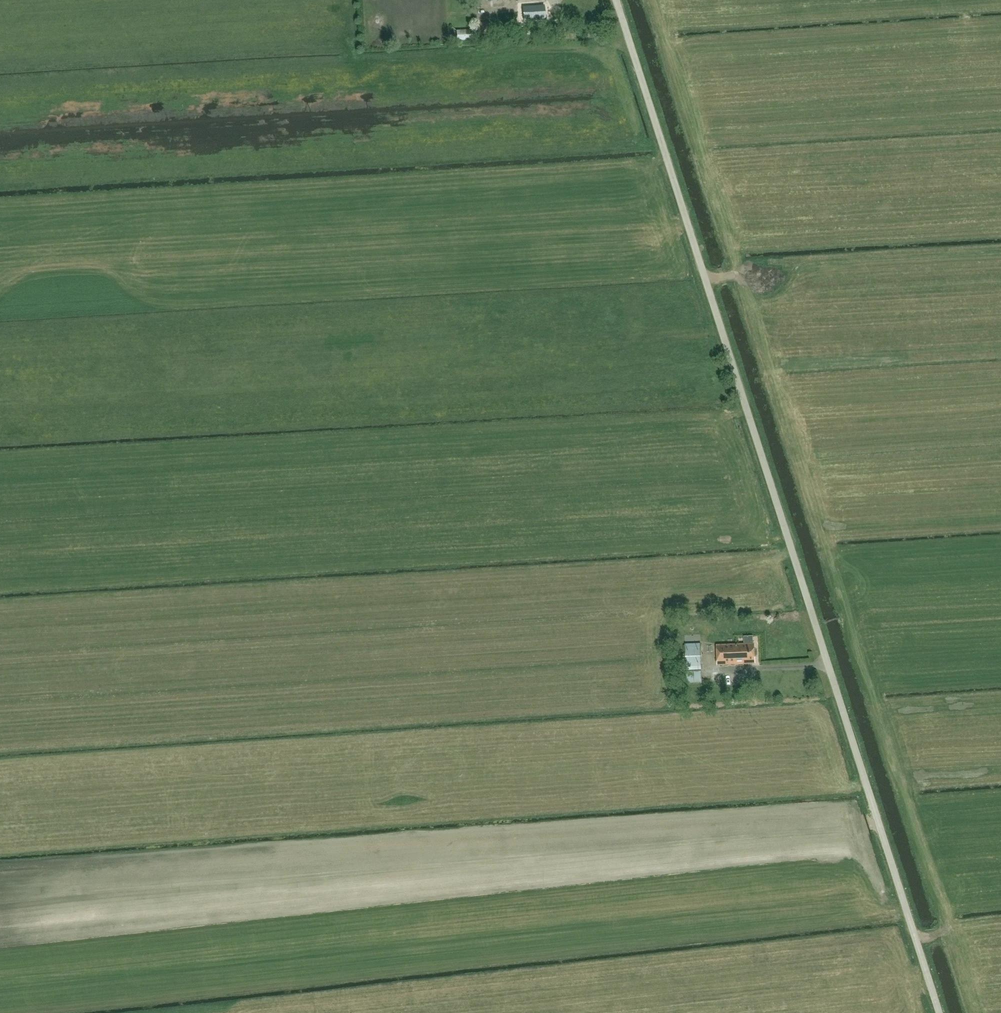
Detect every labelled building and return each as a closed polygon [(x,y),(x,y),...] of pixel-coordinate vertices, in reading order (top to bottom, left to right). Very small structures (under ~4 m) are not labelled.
[(540,1),(520,3),(521,12),(522,22),(542,20),(540,1)] [(493,20),(492,8),(477,8),(478,20),(493,20)] [(490,23),(477,24),(478,36),(491,35),(490,23)] [(685,644),(687,670),(702,670),(701,643),(685,644)] [(719,665),(755,663),(754,644),(718,646),(719,665)] [(687,675),(687,685),(700,685),(700,675),(687,675)] [(773,676),(774,687),(784,686),(784,675),(773,676)]
